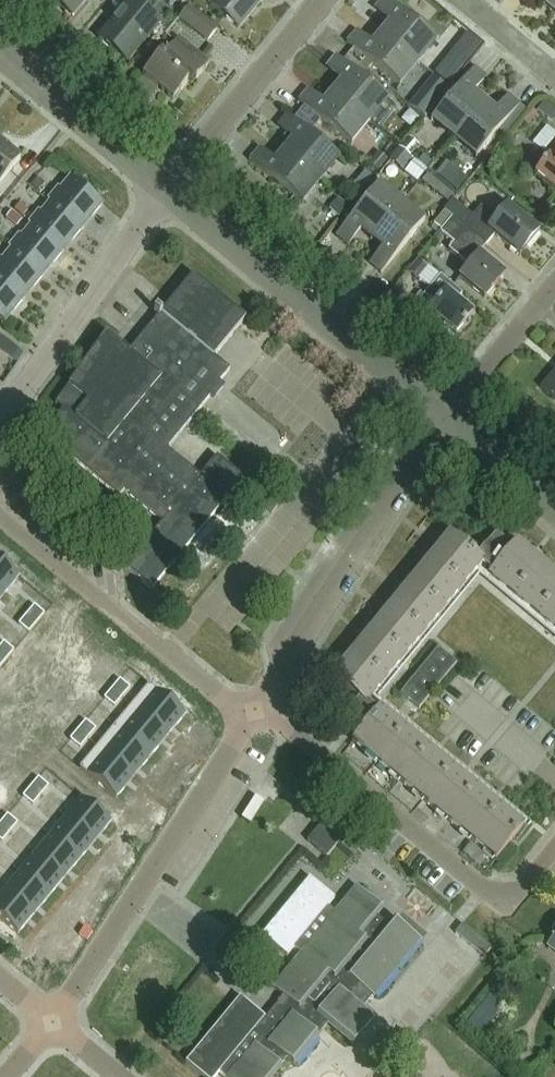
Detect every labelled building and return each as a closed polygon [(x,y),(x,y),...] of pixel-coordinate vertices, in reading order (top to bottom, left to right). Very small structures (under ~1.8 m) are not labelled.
[(88,0),(51,0),(73,18),(88,0)] [(160,23),(133,0),(132,0),(99,39),(127,63),(160,23)] [(264,0),(208,0),(208,4),(212,7),(240,30),(264,0)] [(437,43),(385,0),(375,12),(385,21),(377,31),(419,65),(437,43)] [(554,11),(554,0),(536,0),(553,14),(554,11)] [(208,42),(218,31),(191,8),(181,20),(208,42)] [(466,27),(449,49),(470,64),(486,42),(466,27)] [(351,58),(356,63),(366,71),(371,65),(400,88),(419,65),(377,31),(368,42),(359,34),(349,46),(356,52),(351,58)] [(192,85),(210,64),(194,50),(190,55),(175,42),(166,54),(162,51),(142,75),(174,101),(189,83),(192,85)] [(351,58),(345,65),(338,59),(327,71),(340,82),(332,92),(370,124),(389,101),(360,78),(366,71),(351,58)] [(449,90),(433,77),(410,106),(426,119),(449,90)] [(453,141),(485,103),(463,85),(432,123),(453,141)] [(308,92),(299,104),(304,108),(321,121),(351,146),(370,124),(332,92),(322,104),(308,92)] [(485,103),(453,141),(476,160),(499,132),(506,137),(526,114),(520,109),(521,107),(509,97),(496,112),(485,103)] [(544,118),(551,108),(543,103),(536,113),(544,118)] [(321,121),(304,108),(299,114),(315,128),(321,121)] [(315,128),(299,114),(293,122),(309,135),(315,128)] [(293,122),(288,118),(277,130),(291,141),(283,151),(321,182),(339,160),(309,135),(293,122)] [(20,161),(7,150),(11,146),(0,137),(0,138),(0,185),(20,161)] [(410,157),(418,148),(409,141),(401,150),(410,157)] [(543,155),(549,160),(535,176),(554,193),(554,141),(543,155)] [(258,152),(250,162),(302,205),(321,182),(283,151),(272,164),(258,152)] [(441,187),(427,176),(422,183),(435,194),(441,187)] [(37,193),(44,185),(38,179),(31,187),(37,193)] [(49,202),(51,204),(83,230),(103,206),(71,179),(62,191),(60,189),(49,202)] [(370,240),(402,203),(380,184),(348,222),(370,240)] [(30,191),(11,215),(27,226),(45,202),(30,191)] [(452,202),(443,213),(444,213),(451,219),(452,218),(487,247),(495,237),(520,258),(540,234),(507,207),(496,221),(481,209),(473,219),(452,202)] [(393,259),(425,222),(402,203),(370,240),(393,259)] [(40,213),(30,225),(32,227),(64,253),(83,230),(51,204),(42,215),(40,213)] [(444,213),(434,225),(441,231),(451,219),(444,213)] [(441,231),(439,234),(453,245),(448,252),(468,269),(460,279),(485,300),(506,276),(481,255),(487,247),(452,218),(451,219),(441,231)] [(21,236),(10,249),(12,251),(44,277),(64,253),(32,227),(23,238),(21,236)] [(0,261),(0,280),(25,300),(44,277),(12,251),(3,262),(1,260),(0,261)] [(176,297),(128,354),(106,335),(55,406),(62,411),(44,438),(119,500),(124,493),(162,524),(124,570),(152,591),(244,480),(216,457),(200,477),(167,451),(210,399),(209,397),(230,372),(214,358),(247,320),(193,276),(176,297)] [(457,334),(474,314),(460,302),(464,297),(441,277),(424,297),(435,306),(430,312),(457,334)] [(5,324),(25,300),(0,280),(0,320),(5,324)] [(402,317),(410,308),(404,303),(397,304),(392,309),(402,317)] [(541,389),(554,400),(554,371),(541,389)] [(363,732),(353,744),(497,861),(524,827),(381,710),(378,713),(368,705),(478,570),(554,634),(554,576),(516,544),(508,554),(492,541),(476,558),(449,536),(331,680),(358,702),(345,718),(363,732)] [(0,562),(0,594),(2,595),(18,576),(0,562)] [(47,641),(3,696),(5,697),(0,703),(0,771),(3,773),(43,722),(39,718),(75,673),(82,678),(121,628),(88,602),(53,646),(47,641)] [(41,616),(27,604),(21,611),(35,623),(41,616)] [(35,623),(21,611),(15,618),(30,630),(35,623)] [(0,644),(0,656),(5,660),(11,653),(0,644)] [(419,711),(456,666),(438,650),(400,695),(419,711)] [(132,694),(117,682),(111,689),(126,701),(132,694)] [(187,715),(150,685),(133,706),(169,737),(187,715)] [(126,701),(111,689),(106,696),(120,708),(126,701)] [(169,737),(133,706),(115,727),(152,757),(169,737)] [(97,736),(83,724),(77,731),(92,742),(97,736)] [(152,757),(115,727),(98,748),(135,778),(152,757)] [(92,742),(77,731),(72,737),(86,749),(92,742)] [(135,778),(98,748),(81,769),(118,799),(135,778)] [(50,793),(36,781),(30,788),(45,800),(50,793)] [(45,800),(30,788),(25,795),(39,806),(45,800)] [(111,822),(82,798),(66,817),(96,841),(111,822)] [(96,841),(66,817),(51,836),(80,860),(96,841)] [(5,818),(0,825),(14,837),(20,830),(5,818)] [(0,825),(0,836),(9,843),(14,837),(0,825)] [(320,826),(306,842),(327,859),(340,843),(320,826)] [(80,860),(51,836),(36,854),(65,879),(80,860)] [(65,879),(36,854),(20,873),(50,897),(65,879)] [(50,897),(20,873),(5,891),(35,916),(50,897)] [(374,1021),(350,1001),(361,988),(374,999),(420,943),(396,923),(390,931),(375,919),(382,911),(356,890),(335,916),(327,910),(334,901),(309,880),(261,938),(286,959),(294,951),(301,957),(273,990),(288,1002),(282,1009),(278,1006),(265,1020),(239,999),(184,1064),(200,1076),(217,1076),(218,1075),(221,1076),(274,1076),(287,1061),(294,1067),(328,1025),(353,1046),(374,1021)] [(5,891),(0,897),(0,919),(19,935),(35,916),(5,891)] [(484,959),(491,951),(462,927),(455,936),(484,959)] [(494,996),(471,1024),(485,1035),(508,1008),(494,996)]
